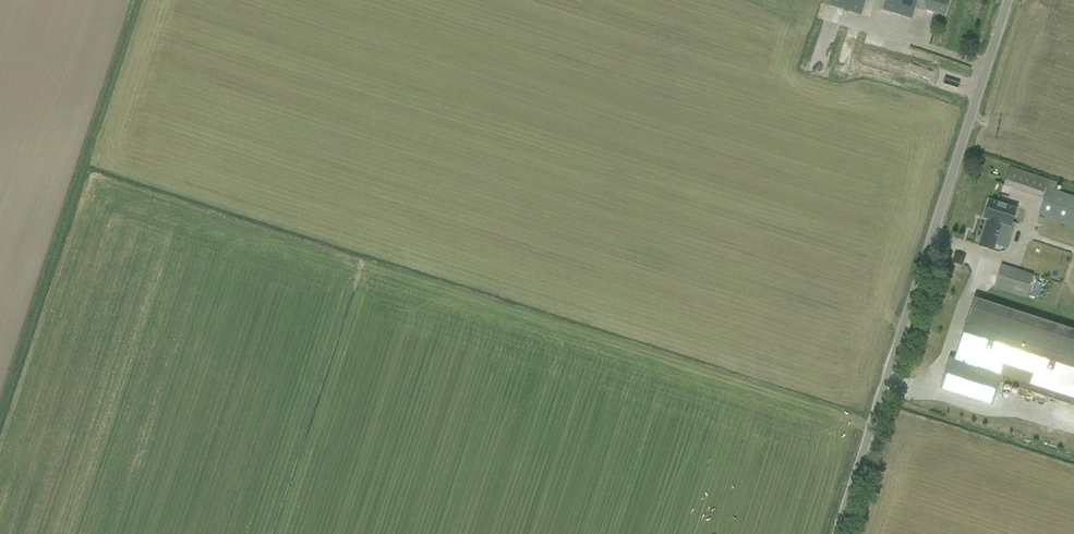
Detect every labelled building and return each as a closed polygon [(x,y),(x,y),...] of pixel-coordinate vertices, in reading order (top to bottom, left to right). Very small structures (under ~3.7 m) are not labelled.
[(861,15),(866,0),(829,0),(827,5),(861,15)] [(882,10),(911,20),(916,2),(926,5),(924,11),(934,14),(934,12),(944,15),(949,0),(948,0),(885,0),(882,10)] [(945,87),(950,71),(942,68),(940,76),(934,75),(932,84),(945,87)] [(1057,183),(1009,167),(1003,186),(1041,199),(1045,187),(1047,188),(1039,215),(1073,226),(1073,197),(1054,190),(1057,183)] [(984,228),(978,246),(992,250),(994,245),(995,243),(1006,246),(1012,227),(1010,226),(1011,223),(1015,209),(989,200),(983,218),(987,219),(984,228)] [(955,254),(952,262),(961,265),(964,257),(955,254)] [(1026,297),(1033,276),(1033,275),(1001,265),(994,287),(1026,297)] [(938,388),(943,390),(991,405),(999,383),(1073,407),(1073,342),(976,310),(976,309),(975,309),(959,360),(953,359),(949,357),(938,388)]
